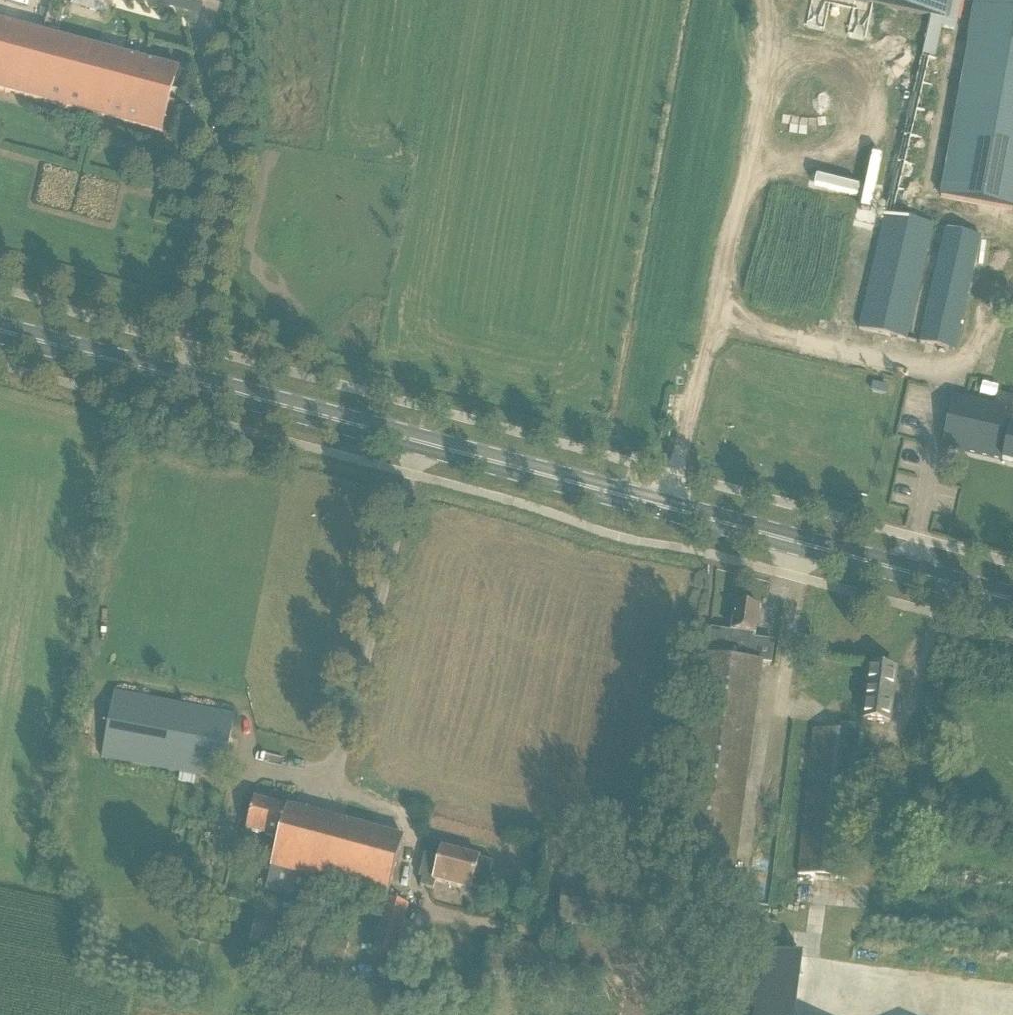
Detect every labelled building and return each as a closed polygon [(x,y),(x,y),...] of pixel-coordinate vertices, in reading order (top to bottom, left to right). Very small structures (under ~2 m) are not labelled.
[(200,13),(203,0),(150,0),(200,13)] [(922,57),(939,61),(947,21),(952,0),(848,0),(931,18),(922,57)] [(941,197),(1012,210),(1012,0),(978,0),(941,197)] [(112,122),(129,58),(0,24),(0,92),(112,122)] [(129,58),(112,122),(160,135),(177,71),(129,58)] [(201,147),(204,135),(192,132),(189,144),(201,147)] [(877,212),(882,187),(862,183),(858,209),(877,212)] [(885,214),(859,329),(906,340),(932,225),(885,214)] [(945,228),(919,343),(953,351),(967,290),(979,236),(945,228)] [(945,427),(941,447),(1012,464),(1012,399),(997,395),(994,406),(959,398),(959,395),(953,393),(945,427)] [(705,660),(676,892),(731,899),(761,664),(769,665),(769,662),(772,642),(754,640),(759,609),(734,605),(730,632),(710,630),(708,640),(705,660)] [(869,667),(867,687),(863,720),(889,723),(895,671),(869,667)] [(179,773),(178,782),(194,784),(196,776),(222,781),(234,716),(114,692),(101,758),(179,773)] [(798,854),(795,878),(810,879),(848,883),(864,734),(811,728),(798,854)] [(254,800),(249,820),(246,831),(278,840),(271,869),(272,869),(266,889),(311,901),(316,881),(329,885),(346,823),(287,807),(287,809),(254,800)] [(346,823),(329,885),(375,897),(370,916),(382,918),(373,951),(394,957),(408,906),(387,900),(403,838),(346,823)] [(422,879),(420,887),(434,891),(436,883),(469,892),(470,888),(484,891),(493,863),(442,849),(438,862),(426,859),(421,878),(422,879)] [(250,942),(300,955),(306,933),(256,919),(250,942)] [(799,976),(801,957),(763,952),(755,1014),(794,1014),(799,976)]
